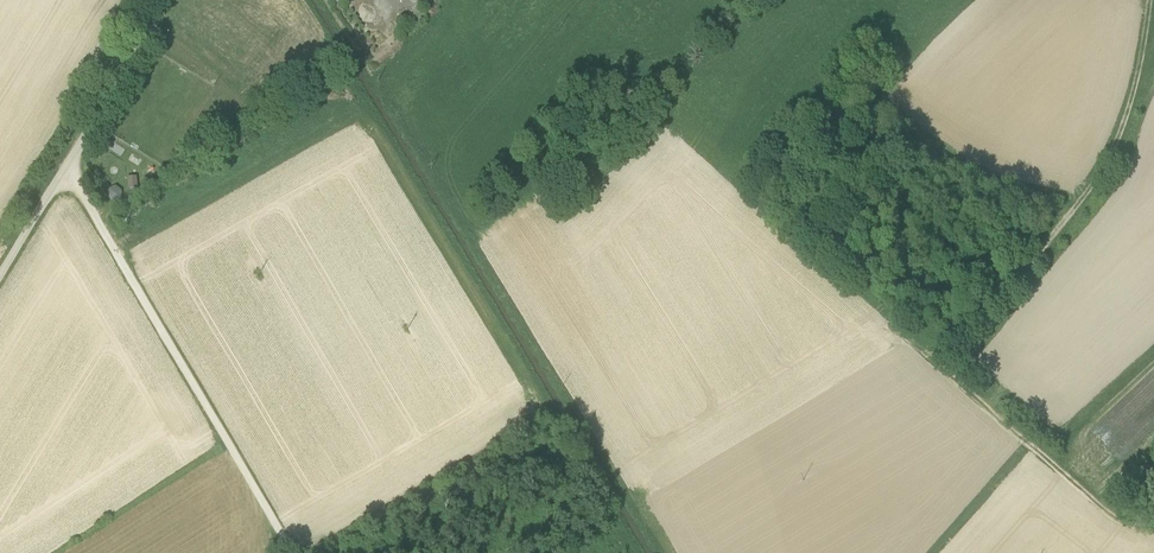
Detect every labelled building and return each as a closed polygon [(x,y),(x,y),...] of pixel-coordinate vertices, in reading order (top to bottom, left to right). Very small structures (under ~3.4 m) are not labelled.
[(137,177),(127,178),(128,189),(138,188),(137,177)] [(121,200),(122,192),(116,187),(108,190),(107,199),(114,203),(121,200)]
